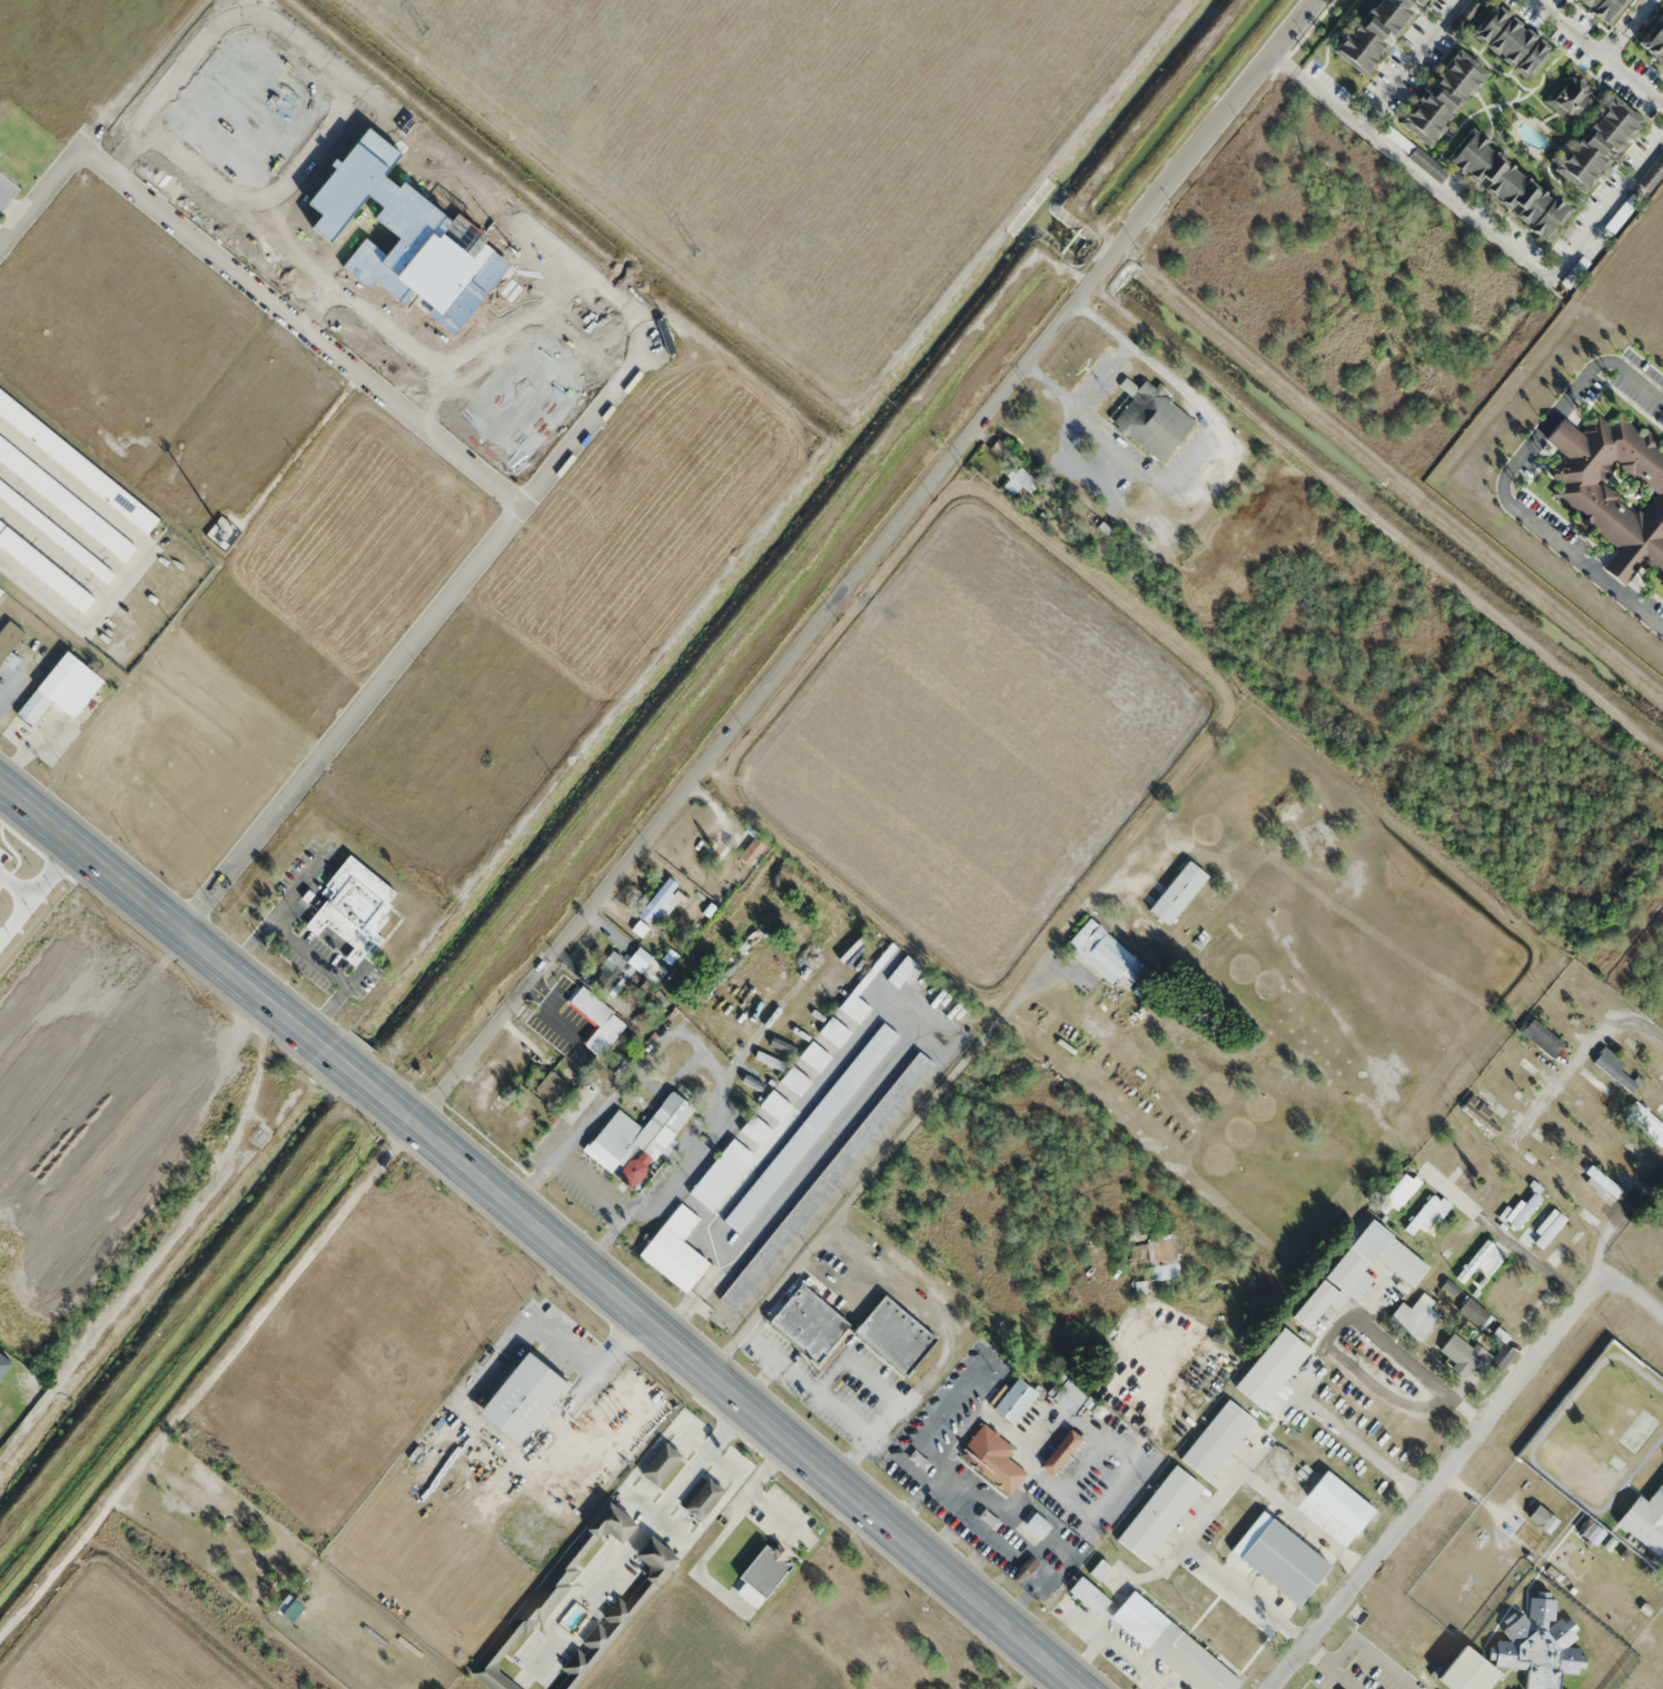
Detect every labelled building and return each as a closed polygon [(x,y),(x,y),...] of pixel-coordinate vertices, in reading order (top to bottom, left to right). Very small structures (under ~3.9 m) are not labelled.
[(1363,76),(1417,6),(1419,7),(1424,0),(1372,0),(1332,53),(1363,76)] [(1607,25),(1626,0),(1575,0),(1607,25)] [(1527,80),(1551,50),(1493,3),(1469,33),(1527,80)] [(1657,14),(1634,44),(1662,66),(1662,19),(1657,14)] [(1395,122),(1427,147),(1486,73),(1455,48),(1395,122)] [(1543,101),(1570,124),(1595,96),(1568,73),(1543,101)] [(1609,159),(1610,160),(1641,119),(1609,95),(1552,171),(1583,194),(1609,159)] [(1441,162),(1546,240),(1570,208),(1465,130),(1441,162)] [(1662,174),(1662,152),(1636,182),(1647,192),(1662,174)] [(1194,423),(1164,396),(1168,392),(1158,383),(1154,388),(1144,379),(1137,387),(1125,377),(1118,385),(1133,399),(1112,422),(1158,463),(1194,423)] [(162,517),(0,391),(0,415),(150,532),(162,517)] [(1616,413),(1608,424),(1595,414),(1580,433),(1560,418),(1543,439),(1564,454),(1548,475),(1560,483),(1546,500),(1614,552),(1600,570),(1622,586),(1640,563),(1662,580),(1662,449),(1616,413)] [(126,561),(138,546),(0,437),(0,461),(126,561)] [(998,457),(1007,448),(999,440),(989,449),(998,457)] [(1005,485),(1021,497),(1035,479),(1018,467),(1005,485)] [(117,572),(0,481),(0,497),(109,582),(117,572)] [(0,521),(0,546),(85,613),(97,597),(0,521)] [(25,631),(1,613),(0,614),(0,665),(25,631)] [(19,712),(35,724),(52,701),(75,718),(105,679),(67,649),(19,712)] [(738,856),(749,866),(767,845),(756,835),(738,856)] [(400,893),(351,853),(321,890),(328,896),(305,926),(358,968),(383,937),(378,933),(391,917),(384,912),(400,893)] [(1147,910),(1167,927),(1207,877),(1187,861),(1147,910)] [(676,888),(679,884),(670,876),(638,913),(655,927),(683,895),(676,888)] [(1111,985),(1116,980),(1131,993),(1150,969),(1088,918),(1064,947),(1111,985)] [(641,937),(649,928),(640,919),(631,929),(641,937)] [(631,964),(614,950),(590,979),(606,992),(631,964)] [(633,960),(646,971),(655,961),(642,950),(633,960)] [(860,1022),(871,1007),(852,992),(841,1007),(860,1022)] [(852,1032),(834,1015),(820,1030),(838,1047),(852,1032)] [(1517,1030),(1551,1058),(1563,1045),(1529,1016),(1517,1030)] [(819,1072),(832,1056),(813,1040),(800,1056),(819,1072)] [(1529,1074),(1541,1064),(1523,1044),(1512,1054),(1529,1074)] [(1624,1064),(1604,1047),(1592,1062),(1631,1094),(1638,1085),(1620,1070),(1624,1064)] [(738,1315),(930,1062),(914,1050),(721,1302),(738,1315)] [(785,1063),(760,1050),(756,1057),(782,1070),(785,1063)] [(800,1097),(812,1081),(793,1065),(780,1081),(800,1097)] [(569,1084),(550,1069),(533,1090),(552,1105),(569,1084)] [(1617,1103),(1607,1096),(1611,1091),(1587,1072),(1583,1077),(1586,1079),(1579,1088),(1610,1111),(1617,1103)] [(655,1161),(696,1107),(673,1089),(643,1128),(617,1108),(584,1152),(631,1187),(652,1159),(655,1161)] [(793,1104),(773,1089),(759,1106),(780,1121),(793,1104)] [(1459,1115),(1486,1136),(1494,1125),(1467,1105),(1459,1115)] [(1662,1143),(1662,1128),(1643,1108),(1632,1119),(1660,1147),(1662,1143)] [(754,1113),(740,1130),(759,1146),(773,1130),(754,1113)] [(690,1194),(711,1209),(753,1152),(732,1137),(690,1194)] [(1508,1169),(1536,1190),(1547,1175),(1519,1154),(1508,1169)] [(1394,1221),(1419,1182),(1402,1171),(1378,1210),(1394,1221)] [(1611,1206),(1621,1197),(1605,1178),(1595,1187),(1611,1206)] [(1416,1240),(1448,1207),(1435,1194),(1403,1228),(1416,1240)] [(1511,1211),(1506,1207),(1497,1218),(1515,1233),(1540,1200),(1533,1194),(1524,1204),(1519,1200),(1511,1211)] [(711,1262),(684,1242),(701,1218),(680,1202),(640,1256),(689,1292),(711,1262)] [(1530,1231),(1528,1229),(1520,1237),(1538,1253),(1568,1220),(1553,1206),(1530,1231)] [(1292,1318),(1319,1339),(1350,1299),(1354,1303),(1372,1280),(1363,1272),(1374,1258),(1411,1288),(1428,1266),(1369,1220),(1292,1318)] [(1660,1224),(1646,1239),(1662,1254),(1662,1227),(1660,1224)] [(1548,1258),(1563,1270),(1589,1238),(1578,1229),(1563,1248),(1559,1245),(1548,1258)] [(1178,1278),(1174,1235),(1146,1238),(1150,1281),(1178,1278)] [(1454,1276),(1463,1284),(1478,1268),(1488,1277),(1506,1258),(1487,1241),(1454,1276)] [(850,1326),(799,1284),(767,1323),(818,1365),(850,1326)] [(1401,1303),(1388,1318),(1418,1342),(1439,1316),(1429,1308),(1433,1302),(1423,1294),(1410,1310),(1401,1303)] [(852,1333),(904,1377),(935,1340),(882,1296),(852,1333)] [(1491,1317),(1468,1297),(1457,1309),(1480,1330),(1491,1317)] [(1233,1388),(1262,1411),(1310,1351),(1281,1328),(1233,1388)] [(1515,1353),(1505,1344),(1493,1358),(1475,1343),(1471,1348),(1454,1333),(1437,1354),(1465,1378),(1473,1369),(1489,1384),(1515,1353)] [(482,1413),(523,1445),(571,1381),(530,1350),(482,1413)] [(14,1363),(0,1351),(0,1380),(14,1363)] [(991,1410),(1012,1427),(1037,1396),(1016,1378),(991,1410)] [(1051,1397),(1071,1415),(1089,1396),(1068,1378),(1051,1397)] [(1208,1482),(1253,1421),(1225,1400),(1180,1462),(1208,1482)] [(1092,1413),(1099,1421),(1105,1415),(1097,1407),(1092,1413)] [(987,1480),(1013,1449),(983,1423),(956,1455),(987,1480)] [(1080,1439),(1069,1430),(1039,1467),(1051,1476),(1080,1439)] [(641,1471),(658,1486),(684,1456),(668,1441),(641,1471)] [(1201,1487),(1172,1466),(1115,1543),(1144,1564),(1201,1487)] [(1516,1503),(1533,1485),(1520,1473),(1503,1491),(1516,1503)] [(726,1493),(711,1478),(685,1504),(700,1520),(726,1493)] [(1637,1495),(1615,1524),(1660,1558),(1662,1553),(1662,1480),(1646,1502),(1637,1495)] [(1553,1499),(1540,1486),(1522,1506),(1535,1518),(1553,1499)] [(491,1688),(523,1688),(500,1672),(608,1530),(626,1543),(641,1524),(608,1499),(472,1675),(491,1688)] [(1018,1531),(1035,1546),(1051,1527),(1034,1513),(1018,1531)] [(680,1556),(652,1535),(638,1554),(655,1567),(627,1604),(618,1597),(603,1618),(609,1622),(605,1627),(599,1622),(563,1668),(569,1673),(557,1688),(579,1688),(680,1556)] [(752,1564),(765,1576),(758,1584),(768,1593),(791,1567),(768,1547),(752,1564)] [(1079,1577),(1050,1612),(1060,1621),(1079,1598),(1190,1688),(1237,1688),(1242,1683),(1131,1591),(1117,1608),(1079,1577)] [(1559,1681),(1580,1669),(1587,1657),(1569,1648),(1577,1633),(1550,1618),(1557,1606),(1536,1595),(1524,1617),(1517,1613),(1501,1643),(1489,1650),(1502,1673),(1455,1648),(1436,1684),(1445,1688),(1563,1688),(1559,1681)]
